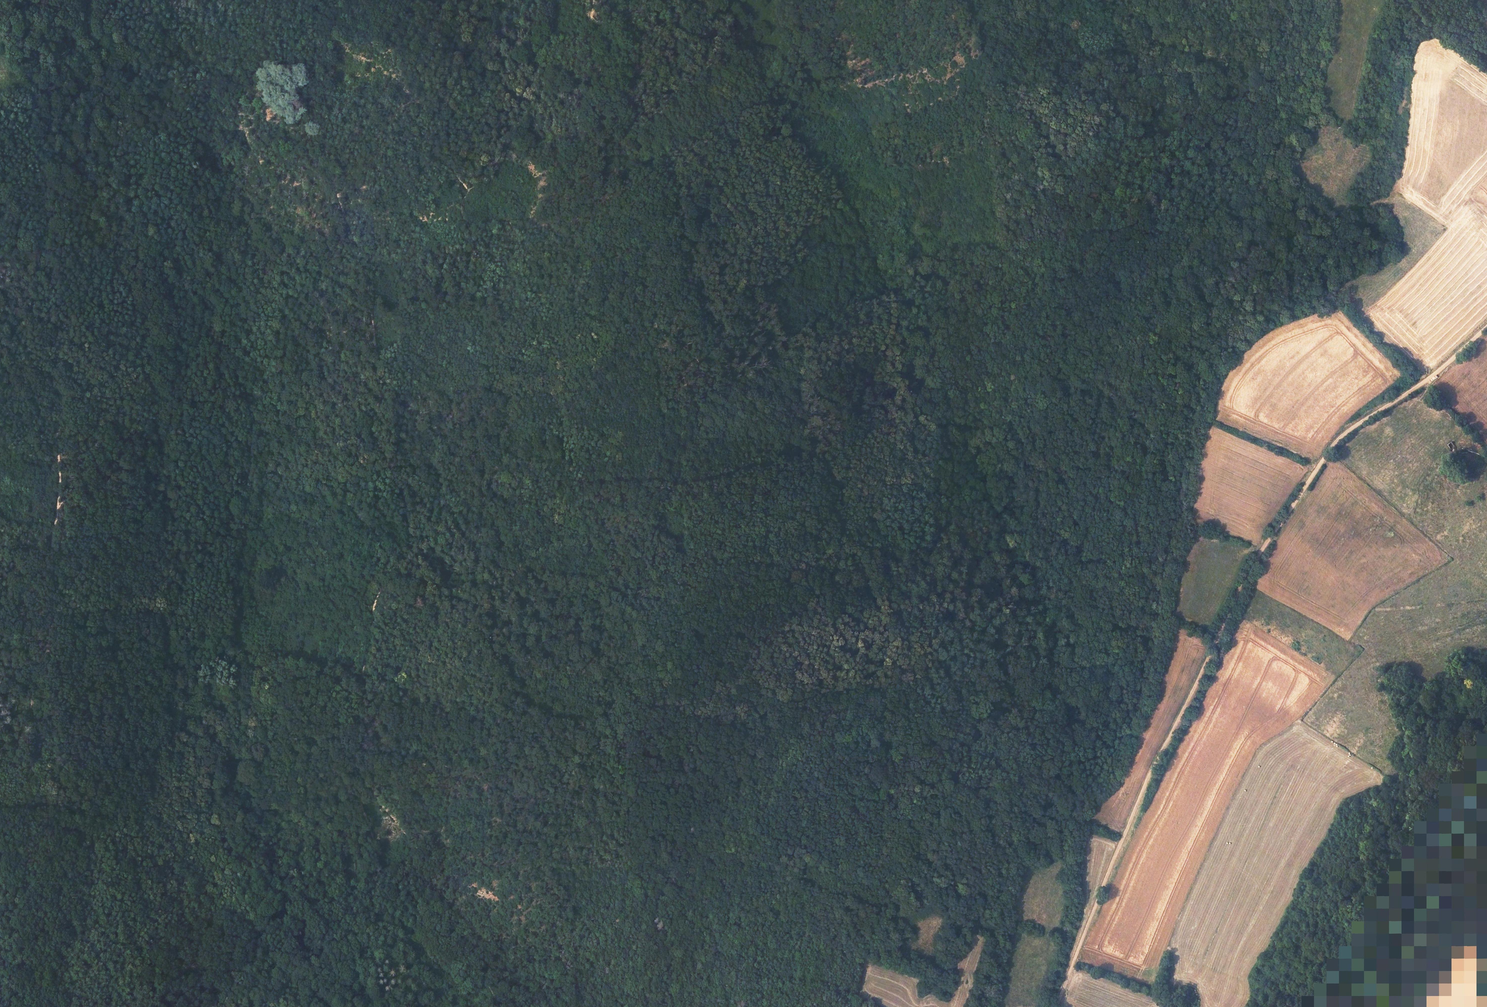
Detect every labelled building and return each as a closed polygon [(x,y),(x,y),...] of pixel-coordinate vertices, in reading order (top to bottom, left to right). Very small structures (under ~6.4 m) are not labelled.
[(1456,445),(1452,440),(1447,445),(1451,450),(1456,445)]
